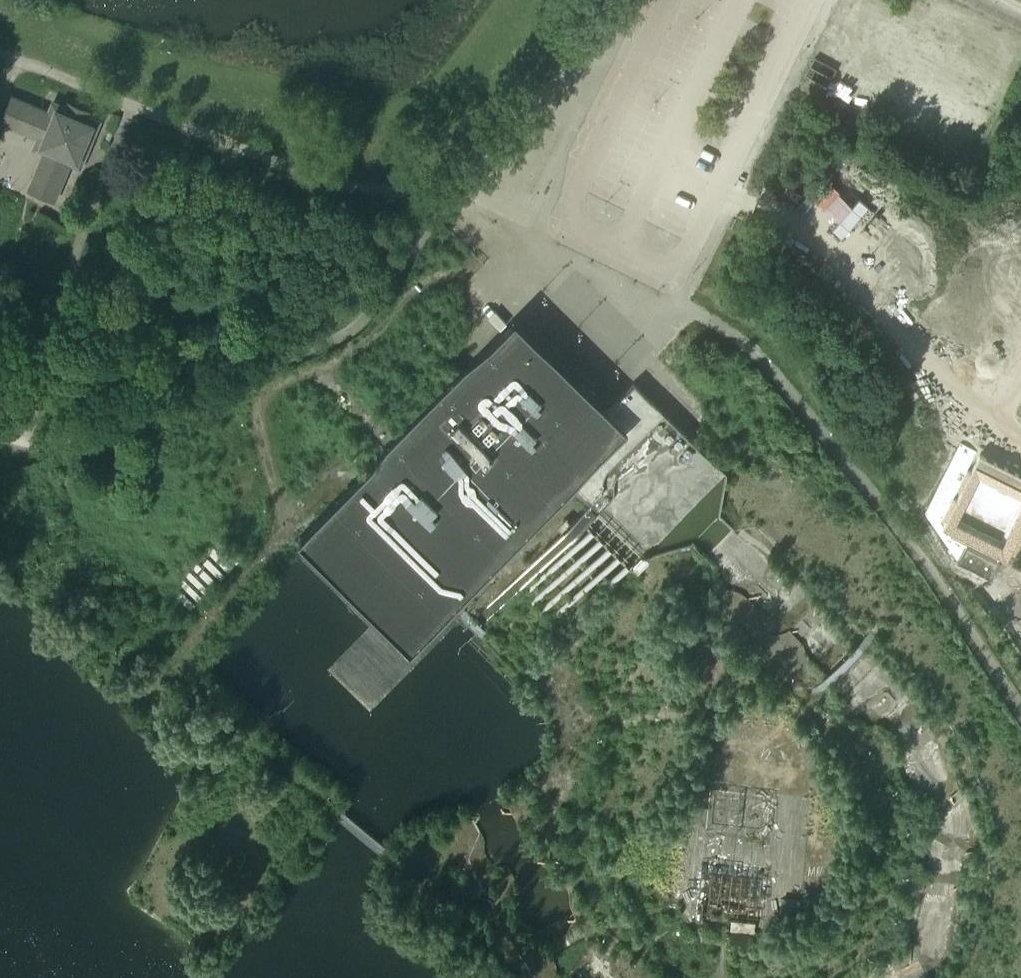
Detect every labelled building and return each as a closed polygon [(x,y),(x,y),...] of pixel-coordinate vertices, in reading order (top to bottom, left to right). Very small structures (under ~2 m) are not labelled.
[(78,165),(95,123),(53,106),(49,116),(11,100),(2,121),(40,137),(36,147),(46,152),(30,190),(51,199),(67,160),(78,165)] [(573,483),(627,429),(514,317),(298,537),(410,648),(573,483)] [(978,453),(942,526),(948,528),(945,534),(964,544),(996,560),(1000,552),(1004,554),(1007,549),(1012,551),(1020,534),(1020,533),(1018,531),(1020,525),(1020,504),(1000,546),(951,521),(976,473),(1020,496),(1020,474),(978,453)] [(996,560),(964,544),(957,558),(988,573),(996,560)]
